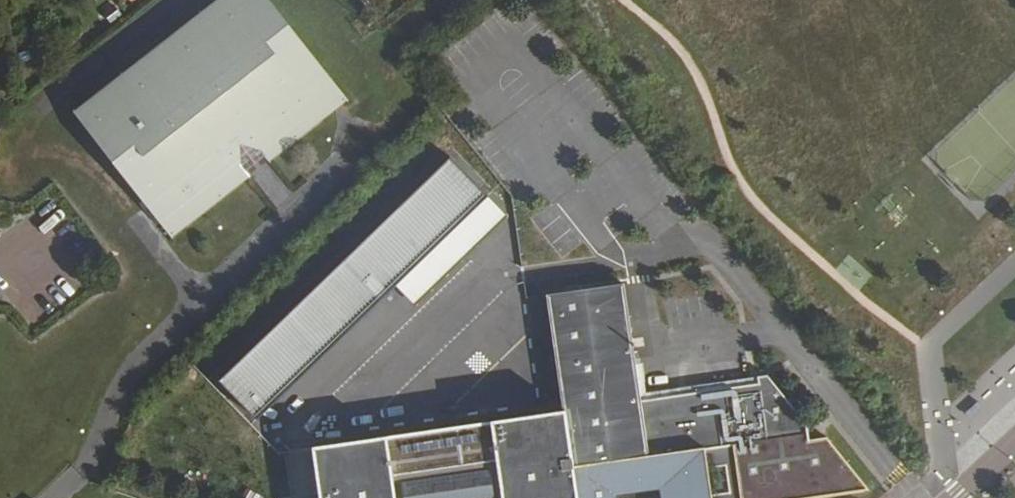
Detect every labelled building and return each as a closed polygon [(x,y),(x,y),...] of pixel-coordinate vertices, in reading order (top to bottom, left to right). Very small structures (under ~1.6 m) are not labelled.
[(171,237),(249,176),(245,170),(263,156),(268,161),(346,100),(269,0),(215,0),(73,111),(171,237)] [(450,160),(217,380),(254,419),(487,199),(450,160)] [(869,491),(827,438),(809,439),(807,425),(768,375),(758,376),(759,383),(640,396),(624,284),(549,293),(566,409),(314,446),(322,497),(800,497),(869,491)] [(978,401),(965,413),(969,418),(982,406),(978,401)]
